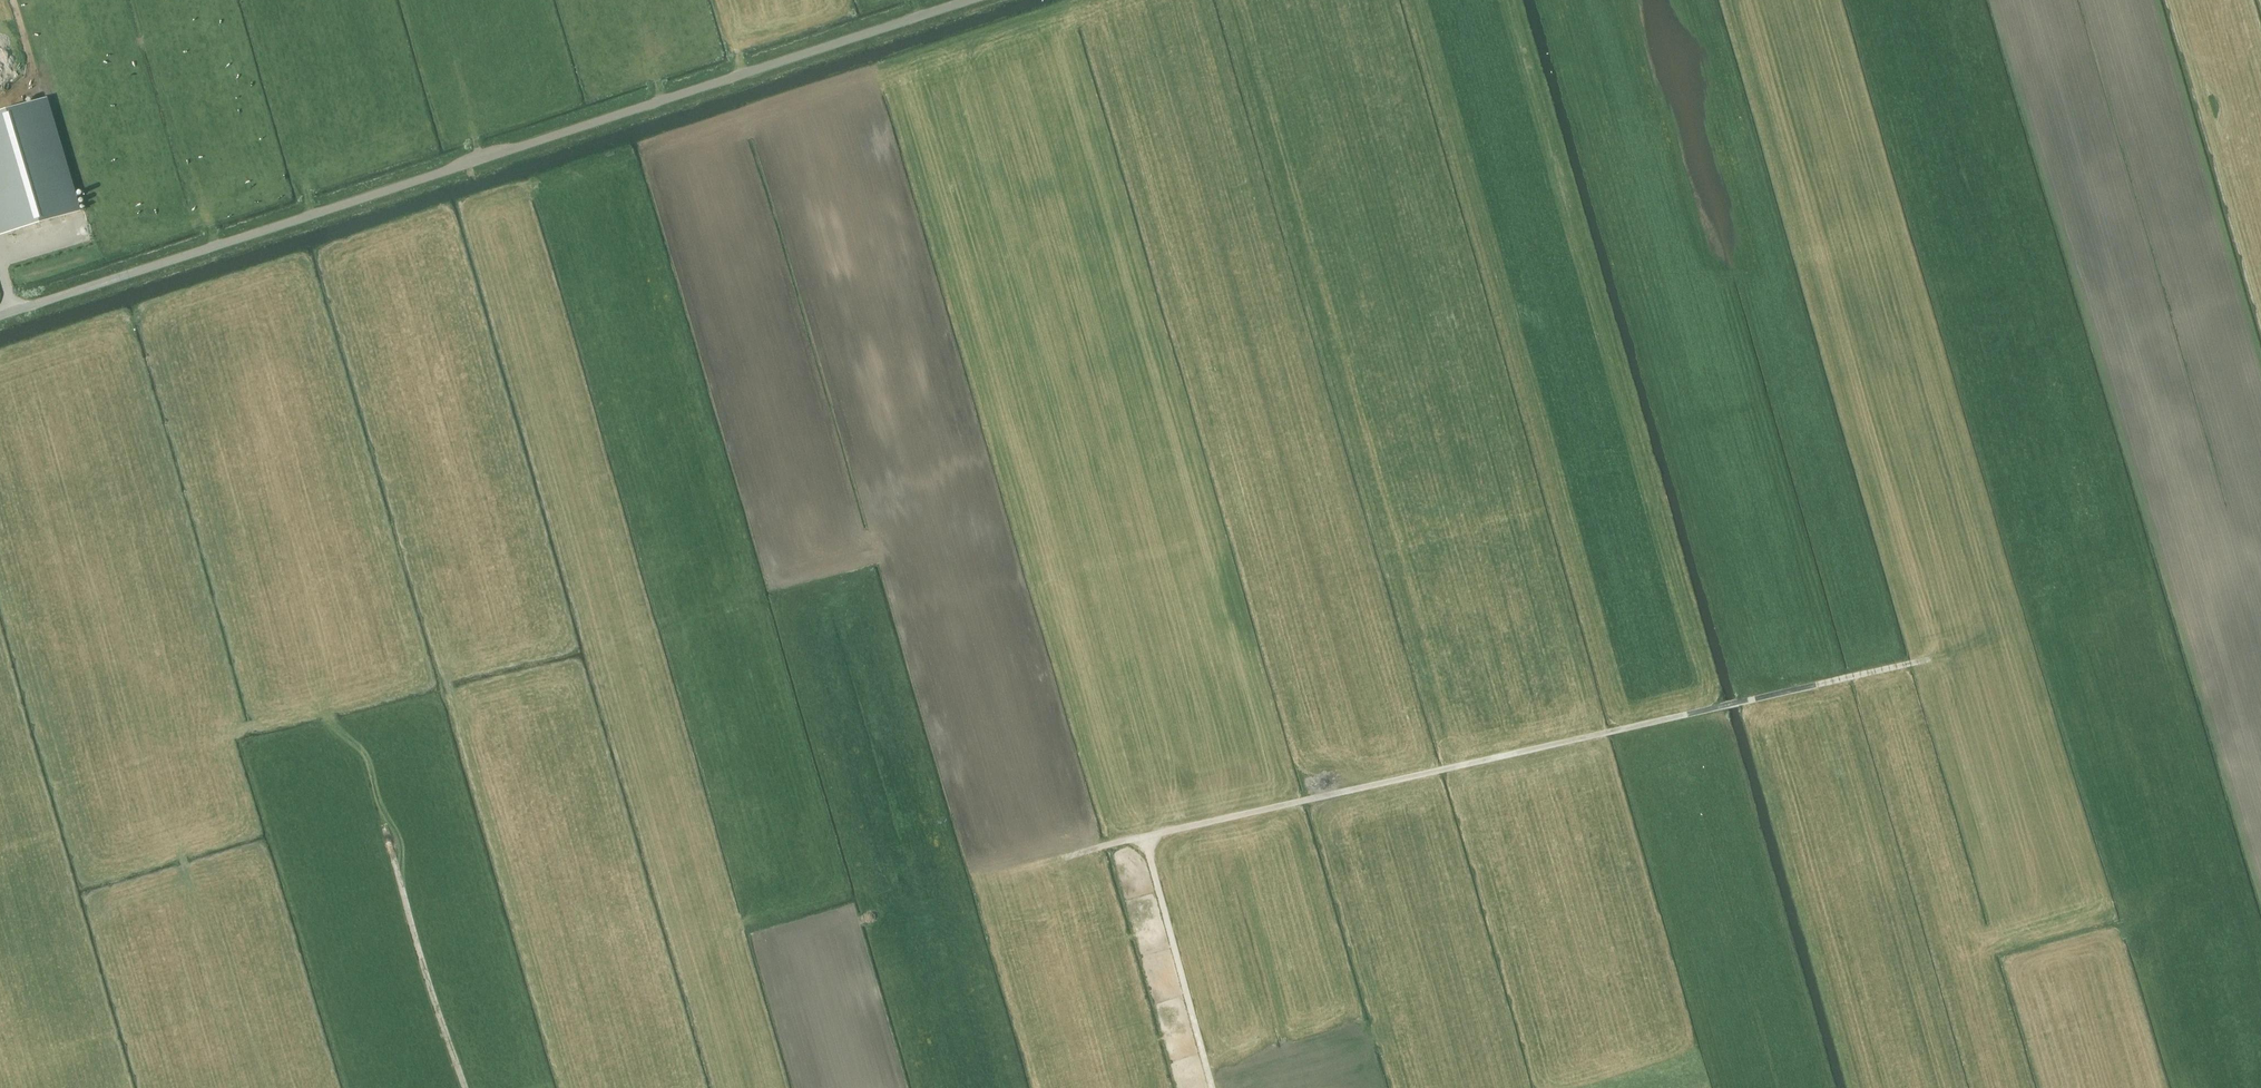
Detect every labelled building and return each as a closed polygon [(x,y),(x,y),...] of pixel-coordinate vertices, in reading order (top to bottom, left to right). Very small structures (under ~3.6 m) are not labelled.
[(78,211),(45,98),(0,112),(0,234),(78,211)]
